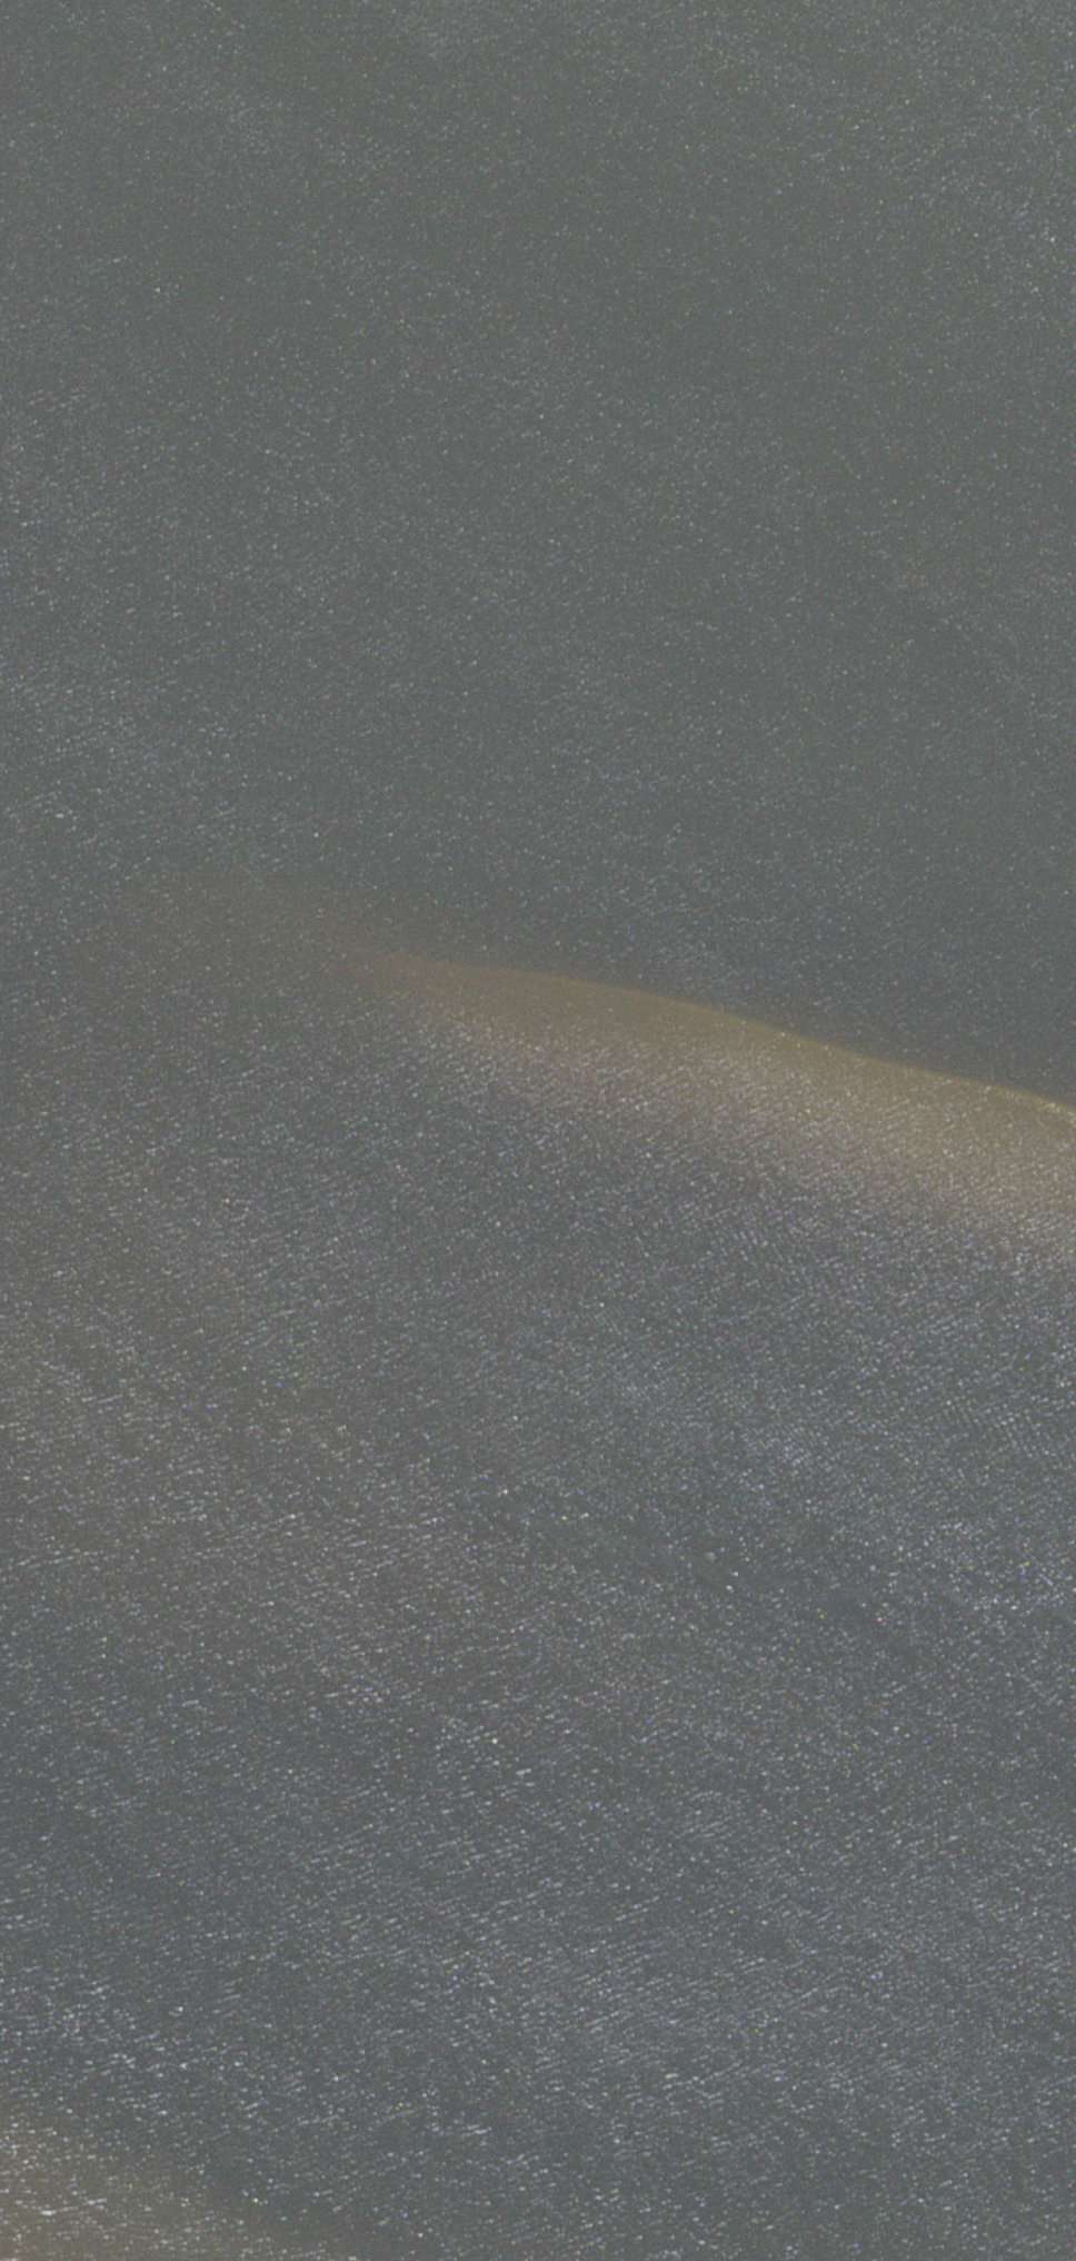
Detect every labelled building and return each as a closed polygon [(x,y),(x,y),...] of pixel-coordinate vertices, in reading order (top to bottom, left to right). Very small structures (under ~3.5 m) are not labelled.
[(664,1872),(675,1870),(674,1863),(664,1864),(664,1872)]
